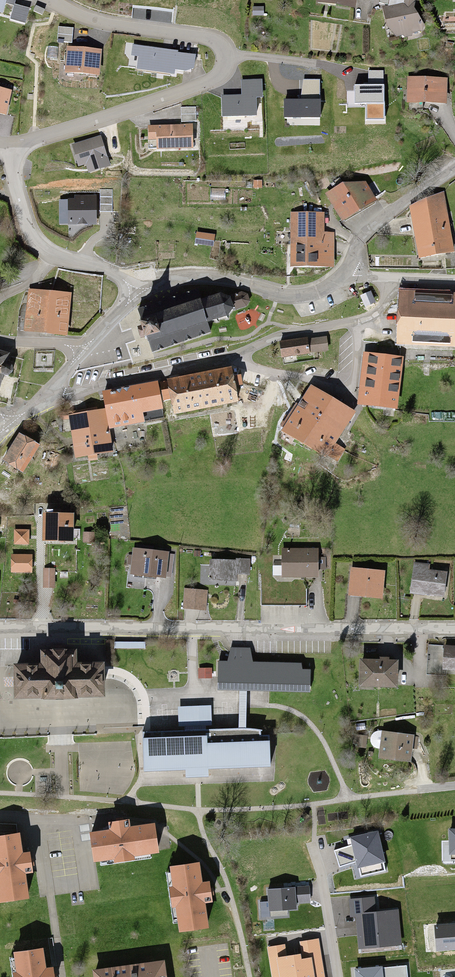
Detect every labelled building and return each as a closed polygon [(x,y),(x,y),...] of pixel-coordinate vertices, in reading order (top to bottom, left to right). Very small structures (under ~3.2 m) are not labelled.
[(384,8),(388,29),(404,40),(422,31),(418,23),(413,11),(414,0),(404,0),(404,5),(384,8)] [(175,6),(151,3),(150,13),(174,15),(175,6)] [(23,23),(27,10),(10,6),(6,19),(23,23)] [(71,28),(54,26),(52,41),(70,42),(71,28)] [(196,67),(198,55),(127,45),(127,56),(133,57),(131,71),(167,75),(168,71),(178,72),(196,67)] [(98,75),(100,50),(65,47),(63,72),(98,75)] [(447,80),(408,79),(407,100),(446,101),(447,80)] [(263,99),(264,81),(242,81),(241,96),(226,96),(226,116),(255,117),(255,99),(263,99)] [(384,84),(354,84),(355,103),(366,103),(366,120),(384,120),(384,84)] [(12,94),(0,91),(0,112),(7,114),(12,94)] [(320,99),(284,99),(284,117),(320,117),(320,99)] [(198,121),(198,107),(183,107),(183,121),(198,121)] [(193,147),(193,125),(146,125),(146,136),(153,136),(153,147),(193,147)] [(108,165),(101,137),(69,144),(74,163),(85,160),(87,169),(108,165)] [(327,194),(340,220),(377,201),(367,185),(347,184),(327,194)] [(99,225),(100,195),(79,194),(79,202),(68,201),(67,224),(99,225)] [(441,194),(409,205),(421,257),(453,250),(441,194)] [(291,214),(289,267),(333,268),(334,235),(322,235),(323,215),(291,214)] [(213,244),(214,236),(196,233),(195,241),(213,244)] [(27,291),(23,330),(66,335),(70,295),(27,291)] [(339,291),(328,294),(331,305),(342,302),(339,291)] [(198,294),(139,311),(150,349),(209,332),(207,324),(229,318),(232,309),(247,305),(243,292),(228,296),(220,293),(200,299),(198,294)] [(397,343),(454,344),(454,293),(398,292),(397,343)] [(371,293),(360,296),(363,307),(374,304),(371,293)] [(324,338),(281,342),(282,357),(325,352),(324,338)] [(360,404),(399,406),(402,358),(363,355),(360,404)] [(168,380),(174,411),(235,400),(229,369),(168,380)] [(156,384),(103,393),(109,428),(141,423),(140,412),(160,409),(156,384)] [(351,415),(309,389),(283,430),(337,464),(346,449),(334,442),(351,415)] [(69,416),(75,456),(109,451),(103,411),(69,416)] [(2,461),(21,471),(36,444),(17,433),(2,461)] [(56,451),(42,450),(41,462),(54,463),(56,451)] [(44,512),(42,538),(72,539),(73,513),(44,512)] [(95,535),(83,535),(82,543),(95,544),(95,535)] [(134,549),(130,574),(168,579),(172,554),(134,549)] [(282,551),(282,578),(318,579),(319,551),(282,551)] [(247,561),(208,559),(208,580),(246,582),(247,561)] [(449,573),(414,567),(409,593),(444,599),(449,573)] [(54,569),(42,569),(42,586),(54,586),(54,569)] [(385,572),(351,569),(348,595),(382,598),(385,572)] [(194,594),(185,595),(185,609),(195,608),(194,594)] [(444,645),(442,670),(454,670),(454,646),(444,645)] [(38,662),(14,662),(15,698),(56,697),(103,696),(102,660),(76,661),(76,649),(38,650),(38,662)] [(217,661),(217,687),(240,687),(248,687),(309,688),(309,662),(250,661),(250,649),(228,649),(228,661),(217,661)] [(398,658),(359,658),(358,686),(397,686),(398,658)] [(240,687),(238,730),(246,729),(248,687),(240,687)] [(143,733),(144,770),(269,766),(267,729),(246,729),(238,730),(212,731),(211,706),(177,707),(178,732),(143,733)] [(409,734),(378,730),(375,757),(406,761),(409,734)] [(157,854),(155,825),(85,832),(88,861),(157,854)] [(378,830),(350,837),(352,845),(334,851),(340,867),(356,862),(357,868),(385,861),(378,830)] [(22,897),(15,832),(0,834),(0,900),(22,897)] [(208,928),(198,862),(167,866),(176,932),(208,928)] [(298,886),(269,890),(272,914),(301,909),(298,886)] [(402,945),(398,909),(377,911),(375,896),(349,899),(350,917),(355,917),(358,949),(402,945)] [(434,926),(436,951),(454,949),(454,924),(434,926)] [(318,938),(300,941),(302,953),(287,955),(285,944),(268,947),(273,976),(324,976),(318,938)] [(42,949),(11,951),(14,976),(46,976),(42,949)] [(91,970),(92,976),(165,976),(164,962),(91,970)]
